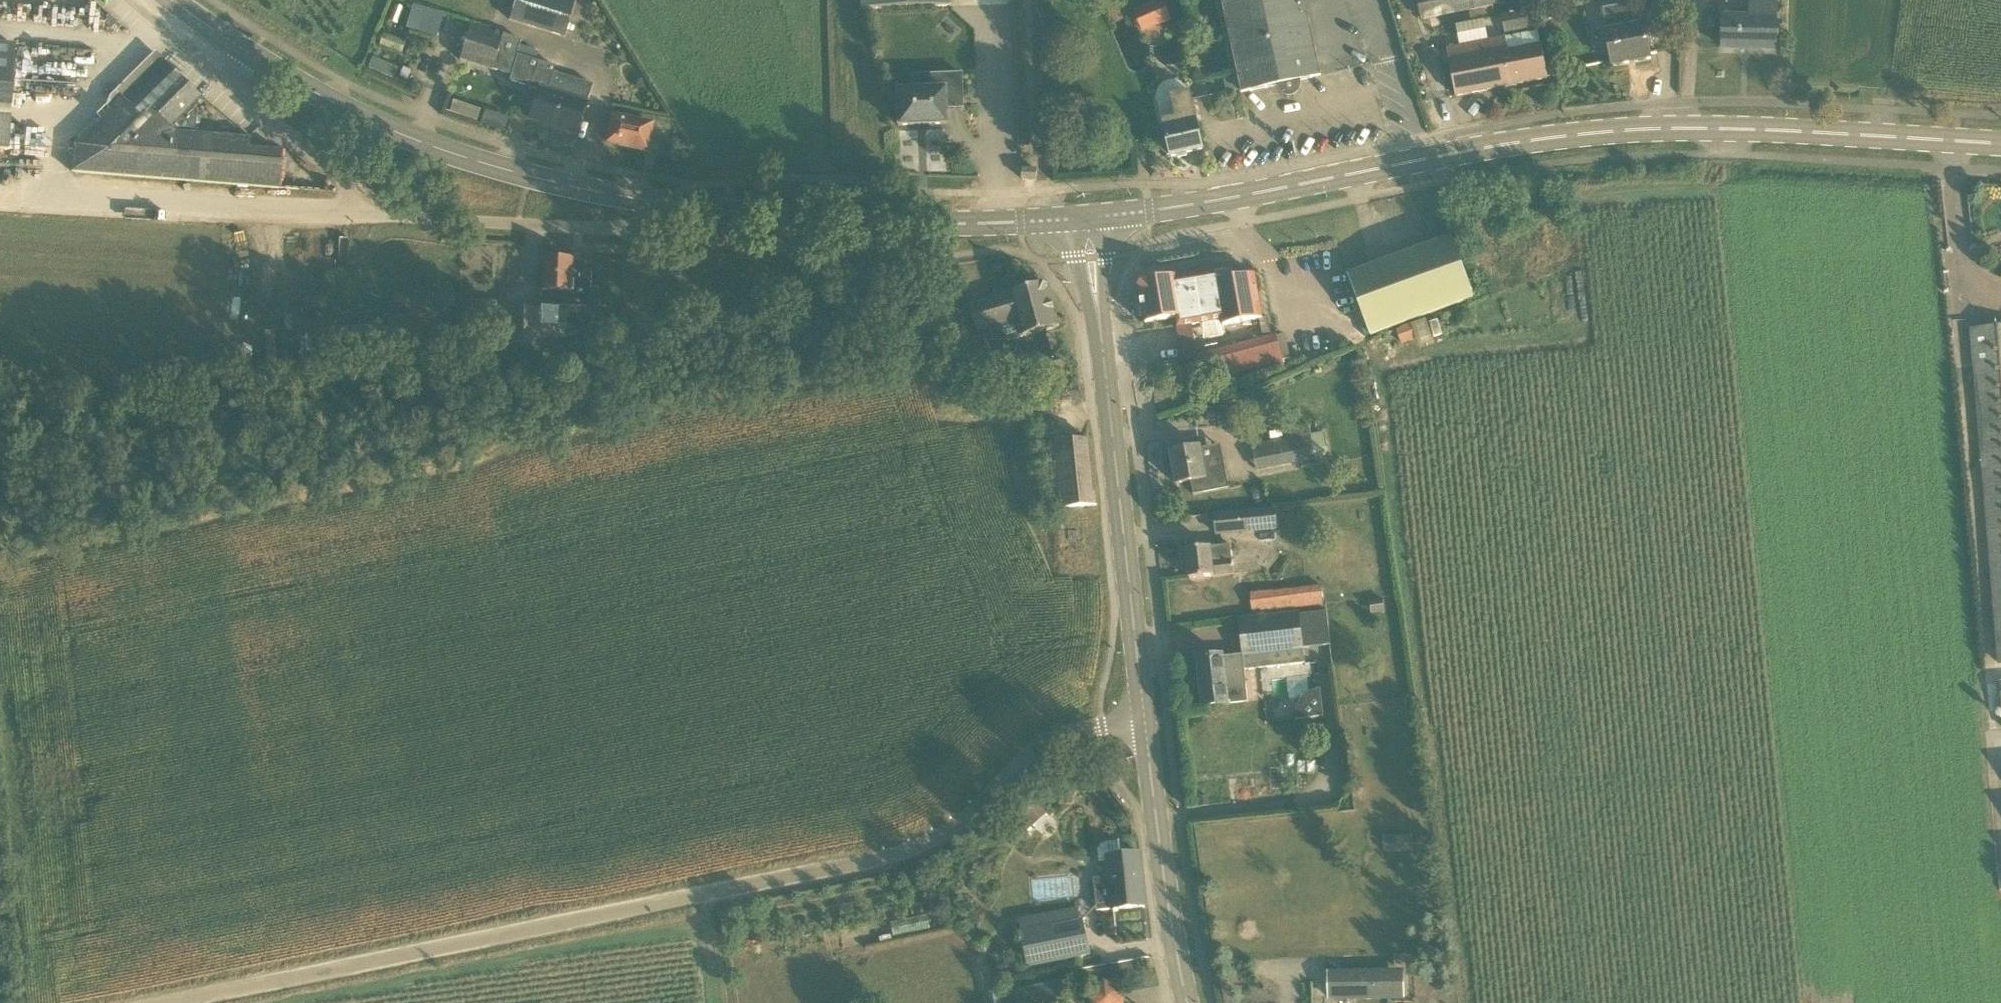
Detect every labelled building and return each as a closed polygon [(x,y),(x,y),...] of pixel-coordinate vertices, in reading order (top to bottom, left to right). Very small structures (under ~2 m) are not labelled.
[(509,19),(565,38),(573,12),(549,4),(550,0),(515,0),(509,19)] [(861,9),(950,6),(949,0),(860,0),(861,9)] [(1242,92),(1280,84),(1282,89),(1285,92),(1289,94),(1294,93),(1297,90),(1298,85),(1297,80),(1321,75),(1305,0),(1221,0),(1242,92)] [(1422,19),(1494,6),(1493,0),(1418,0),(1422,19)] [(1553,0),(1543,0),(1545,13),(1554,12),(1553,0)] [(1724,17),(1723,48),(1776,49),(1777,0),(1765,0),(1749,0),(1749,17),(1724,17)] [(1136,12),(1144,31),(1170,19),(1162,1),(1136,12)] [(1651,58),(1644,25),(1631,27),(1626,4),(1604,8),(1609,32),(1607,32),(1613,65),(1651,58)] [(443,14),(412,5),(405,29),(436,38),(443,14)] [(1501,14),(1504,32),(1541,25),(1538,7),(1501,14)] [(460,59),(511,75),(509,81),(538,90),(529,119),(552,126),(560,97),(547,92),(554,67),(517,55),(517,54),(521,40),(471,23),(460,59)] [(1542,45),(1540,45),(1509,51),(1507,37),(1447,48),(1456,96),(1548,78),(1542,45)] [(0,44),(0,149),(8,150),(15,45),(0,44)] [(78,145),(74,152),(72,172),(279,189),(282,152),(249,150),(250,138),(195,134),(196,115),(189,107),(199,97),(162,60),(78,145)] [(560,97),(552,126),(577,134),(587,103),(581,102),(585,89),(572,84),(575,73),(554,67),(547,92),(560,97)] [(943,84),(962,84),(961,73),(943,74),(943,84)] [(944,89),(897,90),(897,94),(893,94),(894,105),(897,105),(898,125),(945,124),(944,89)] [(1203,149),(1197,120),(1192,120),(1186,97),(1173,100),(1176,120),(1164,122),(1172,156),(1177,155),(1178,158),(1187,156),(1187,153),(1203,149)] [(453,100),(449,113),(476,121),(480,109),(453,100)] [(613,116),(607,142),(628,146),(646,150),(651,124),(633,120),(613,116)] [(11,126),(11,151),(48,152),(49,127),(11,126)] [(1023,180),(1024,180),(1037,180),(1037,170),(1023,169),(1023,180)] [(1473,298),(1458,257),(1451,238),(1349,276),(1371,336),(1473,298)] [(540,305),(589,307),(591,267),(577,267),(577,261),(572,261),(572,260),(543,259),(540,305)] [(1143,282),(1139,287),(1142,306),(1138,306),(1140,316),(1144,316),(1145,323),(1177,318),(1178,328),(1198,324),(1220,320),(1221,327),(1262,320),(1258,295),(1255,275),(1241,277),(1241,272),(1237,269),(1233,269),(1232,266),(1143,282)] [(977,332),(990,328),(995,344),(1022,336),(1059,326),(1048,288),(1042,284),(1011,293),(1011,294),(970,305),(977,332)] [(506,308),(505,328),(505,339),(536,340),(536,336),(576,336),(575,327),(566,327),(566,323),(556,323),(556,322),(540,322),(540,310),(506,308)] [(361,326),(343,327),(343,342),(361,341),(361,326)] [(1971,329),(2000,663),(2000,326),(1971,329)] [(1275,336),(1194,357),(1200,381),(1268,364),(1269,369),(1284,365),(1275,336)] [(1018,365),(1024,386),(1063,374),(1057,353),(1018,365)] [(1218,409),(1206,410),(1206,424),(1218,424),(1218,409)] [(1284,429),(1285,437),(1251,443),(1256,469),(1316,459),(1327,455),(1325,447),(1314,449),(1310,424),(1284,429)] [(1046,445),(1052,510),(1097,505),(1091,440),(1046,445)] [(1177,484),(1194,481),(1196,494),(1194,494),(1194,495),(1228,489),(1228,488),(1226,488),(1220,459),(1203,462),(1200,447),(1171,453),(1177,484)] [(1277,526),(1275,509),(1214,516),(1216,533),(1277,526)] [(1231,545),(1210,547),(1187,550),(1190,579),(1234,574),(1231,545)] [(1322,585),(1253,591),(1255,610),(1323,604),(1322,585)] [(1383,598),(1369,600),(1371,614),(1385,612),(1383,598)] [(1205,707),(1224,705),(1247,702),(1244,670),(1306,663),(1304,648),(1331,645),(1327,611),(1315,612),(1300,614),(1300,611),(1238,618),(1242,654),(1199,659),(1201,678),(1196,678),(1197,689),(1203,688),(1205,707)] [(1989,684),(1991,712),(2000,711),(2000,683),(1989,684)] [(1033,828),(1021,816),(1007,829),(1019,841),(1033,828)] [(1140,853),(1108,856),(1110,877),(1094,880),(1098,908),(1114,905),(1114,909),(1145,906),(1140,853)] [(1019,920),(1028,966),(1089,954),(1080,908),(1019,920)] [(910,921),(891,925),(893,935),(912,931),(910,921)] [(1395,971),(1329,973),(1329,998),(1354,998),(1395,997),(1395,971)] [(1089,991),(1091,1002),(1123,1002),(1122,988),(1104,978),(1089,991)] [(1019,1002),(1068,1002),(1064,981),(1017,990),(1019,1002)]
